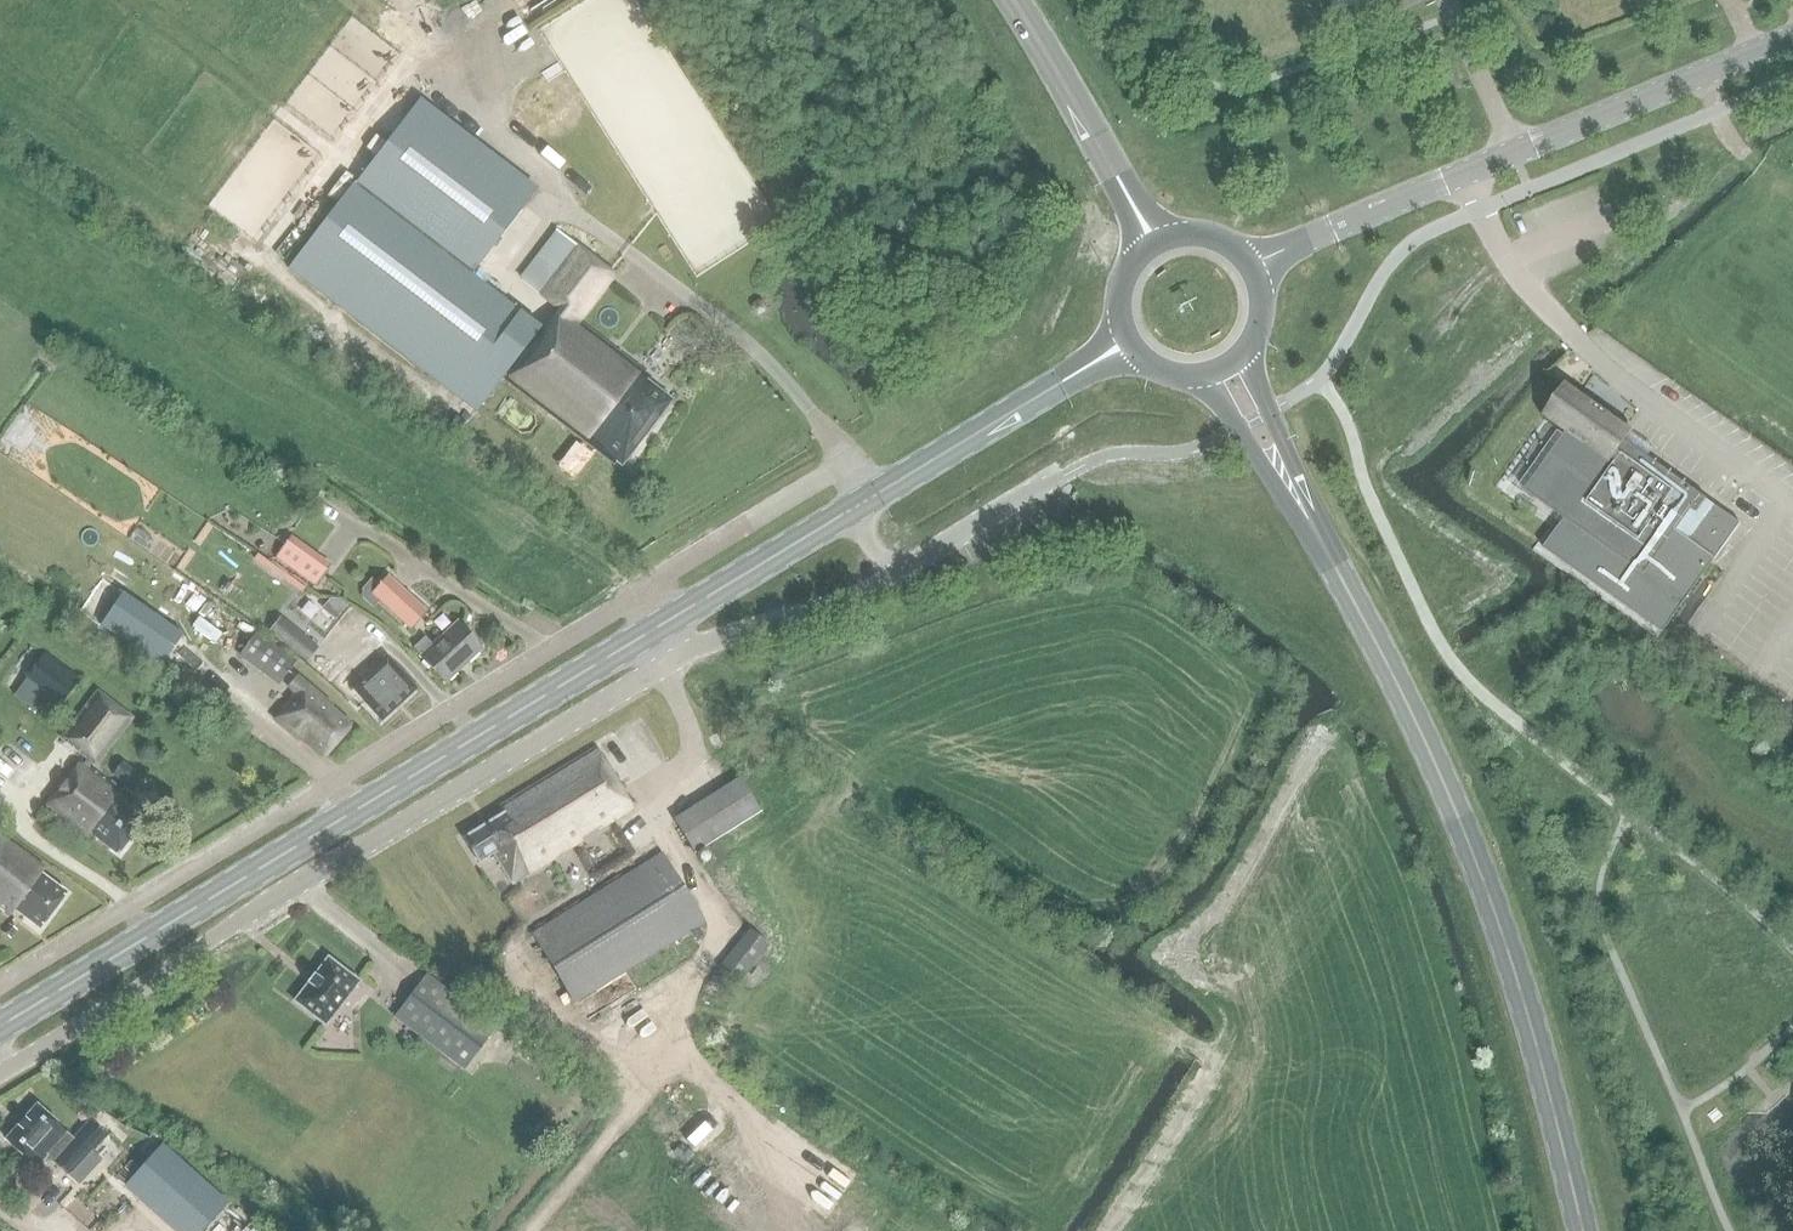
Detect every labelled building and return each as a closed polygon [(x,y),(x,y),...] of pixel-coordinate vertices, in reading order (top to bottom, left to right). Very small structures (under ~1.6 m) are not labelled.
[(1335,12),(1353,6),(1365,2),(1371,0),(1329,0),(1335,12)] [(351,184),(287,268),(476,412),(501,378),(503,379),(502,380),(612,464),(615,461),(620,464),(669,401),(645,383),(649,378),(642,372),(613,350),(576,322),(612,274),(576,247),(554,231),(518,279),(539,295),(539,296),(558,311),(544,329),(542,328),(542,329),(470,275),(533,192),(417,103),(353,186),(351,184)] [(1561,517),(1563,518),(1542,548),(1661,633),(1670,620),(1710,564),(1739,524),(1705,499),(1653,461),(1628,443),(1621,438),(1624,433),(1627,429),(1625,427),(1578,393),(1564,383),(1562,386),(1541,415),(1545,417),(1564,431),(1523,490),(1561,517)] [(576,445),(568,456),(581,465),(589,455),(576,445)] [(314,585),(329,564),(289,536),(274,557),(314,585)] [(371,595),(409,630),(426,611),(388,576),(371,595)] [(121,593),(99,625),(159,666),(181,634),(121,593)] [(305,660),(317,647),(279,616),(268,629),(305,660)] [(424,637),(412,647),(420,656),(420,657),(443,682),(480,649),(456,623),(432,646),(424,637)] [(278,684),(291,668),(290,667),(295,661),(256,632),(239,653),(278,684)] [(49,721),(79,678),(44,653),(14,695),(49,721)] [(371,672),(362,681),(347,693),(355,702),(362,701),(380,721),(415,689),(384,656),(368,669),(371,672)] [(327,708),(328,707),(294,678),(287,686),(296,694),(276,719),(300,740),(301,738),(323,756),(348,727),(327,708)] [(132,718),(97,692),(60,739),(85,759),(82,763),(88,767),(91,763),(95,766),(132,718)] [(503,813),(462,838),(477,862),(493,853),(511,883),(534,869),(534,870),(590,837),(634,811),(595,747),(498,806),(503,813)] [(144,819),(128,807),(135,799),(122,789),(120,792),(88,767),(82,763),(79,761),(43,809),(84,840),(89,834),(116,855),(144,819)] [(110,775),(127,788),(138,775),(121,761),(110,775)] [(759,811),(738,778),(672,819),(693,852),(759,811)] [(0,837),(0,908),(9,915),(13,910),(39,929),(66,893),(40,874),(44,869),(0,837)] [(697,859),(698,861),(700,862),(702,862),(704,862),(705,862),(707,861),(708,859),(708,857),(708,855),(708,854),(706,852),(705,851),(703,851),(701,851),(699,852),(698,853),(697,855),(697,857),(697,859)] [(660,854),(531,934),(574,1003),(703,923),(660,854)] [(2,934),(10,939),(16,930),(8,925),(2,934)] [(768,944),(748,929),(718,967),(737,982),(768,944)] [(324,1025),(357,982),(327,958),(314,975),(312,973),(305,983),(306,984),(294,1001),(324,1025)] [(392,1017),(462,1070),(495,1027),(424,974),(392,1017)] [(56,1123),(36,1105),(5,1140),(25,1158),(25,1157),(35,1166),(46,1154),(54,1160),(53,1161),(69,1175),(105,1135),(89,1121),(73,1139),(65,1133),(66,1132),(56,1124),(56,1123)] [(194,1230),(201,1230),(230,1199),(165,1140),(133,1176),(194,1230)]
